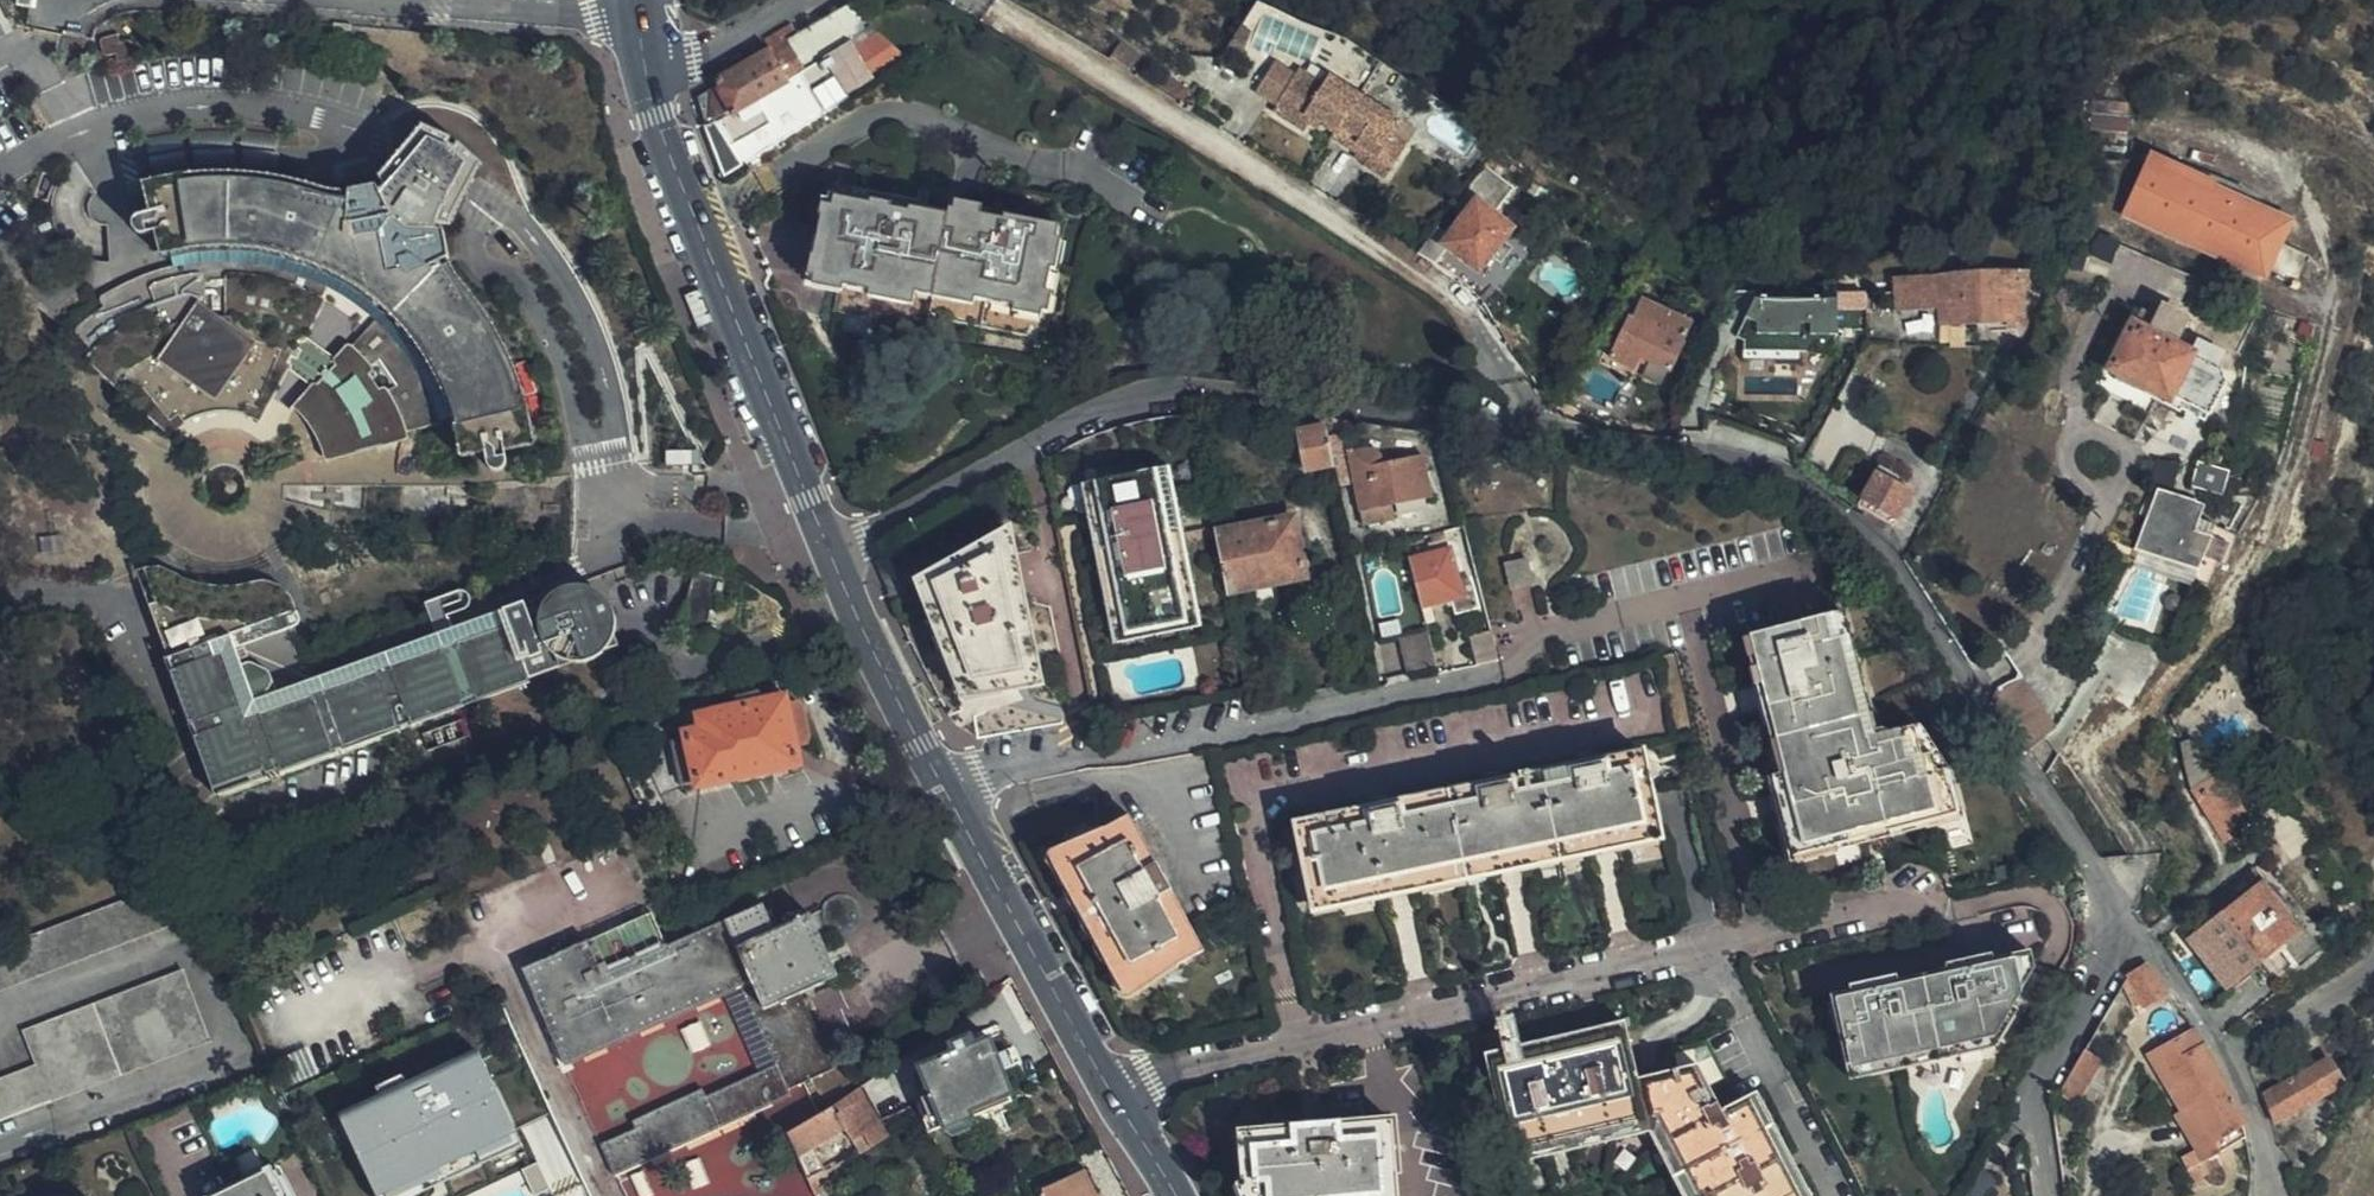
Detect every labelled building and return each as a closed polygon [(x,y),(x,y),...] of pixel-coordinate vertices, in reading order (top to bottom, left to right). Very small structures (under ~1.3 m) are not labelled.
[(7,13),(24,13),(24,0),(7,0),(7,13)] [(908,58),(844,3),(712,80),(714,83),(727,110),(706,123),(726,174),(908,58)] [(1229,23),(1214,46),(1227,51),(1237,27),(1229,23)] [(133,54),(132,43),(129,39),(121,39),(118,35),(113,33),(107,35),(101,37),(101,47),(106,51),(113,51),(114,61),(119,62),(121,60),(129,58),(133,54)] [(1328,132),(1351,93),(1319,73),(1312,81),(1289,66),(1263,109),(1294,129),(1302,116),(1326,132),(1328,132)] [(727,110),(714,83),(703,90),(706,123),(727,110)] [(1326,132),(1324,134),(1358,155),(1355,160),(1375,173),(1396,140),(1381,131),(1389,118),(1351,93),(1328,132),(1326,132)] [(259,416),(285,370),(302,338),(317,309),(314,305),(327,283),(372,319),(343,354),(339,351),(330,360),(306,387),(293,403),(317,432),(328,450),(390,434),(403,436),(409,435),(438,426),(439,421),(433,403),(422,376),(402,347),(409,341),(431,373),(445,401),(456,441),(458,459),(482,457),(482,464),(484,467),(490,472),(496,472),(503,465),(503,451),(507,452),(534,448),(530,426),(517,376),(499,333),(492,320),(473,295),(456,276),(451,268),(446,252),(442,226),(424,224),(424,218),(450,222),(482,163),(460,141),(454,148),(446,142),(451,135),(424,122),(380,171),(390,194),(390,196),(387,198),(384,198),(375,175),(331,181),(317,176),(294,170),(269,166),(234,164),(188,167),(143,176),(149,209),(147,211),(134,214),(131,218),(130,225),(132,230),(137,234),(154,232),(159,255),(171,253),(173,263),(133,275),(122,281),(115,288),(118,299),(87,317),(72,327),(73,331),(129,386),(133,384),(168,423),(187,413),(221,404),(243,409),(259,416)] [(2147,151),(2120,217),(2271,277),(2298,211),(2147,151)] [(1431,227),(1412,252),(1431,264),(1444,247),(1475,271),(1505,226),(1487,213),(1504,187),(1476,166),(1446,206),(1458,216),(1442,236),(1431,227)] [(1044,330),(1061,244),(1055,243),(1057,229),(994,216),(992,220),(946,210),(946,214),(925,209),(925,205),(825,186),(807,280),(839,287),(834,308),(922,326),(921,334),(929,336),(933,317),(1027,335),(1028,327),(1044,330)] [(2017,321),(2026,275),(1893,279),(1895,312),(1934,311),(1935,326),(2017,321)] [(1863,302),(1861,285),(1827,286),(1826,304),(1863,302)] [(1675,342),(1685,322),(1638,300),(1628,321),(1623,317),(1605,357),(1631,368),(1636,356),(1667,370),(1679,344),(1675,342)] [(2224,370),(2220,358),(2176,334),(2181,323),(2160,311),(2154,321),(2137,314),(2108,371),(2114,375),(2111,381),(2133,392),(2137,385),(2166,400),(2167,398),(2206,417),(2224,381),(2224,380),(2225,377),(2225,376),(2225,375),(2225,373),(2224,371),(2224,370)] [(302,338),(285,370),(306,387),(330,360),(302,338)] [(1346,436),(1324,440),(1325,445),(1331,474),(1335,487),(1355,483),(1361,512),(1432,498),(1424,460),(1383,466),(1380,462),(1376,458),(1369,454),(1361,451),(1356,450),(1348,451),(1346,436)] [(1293,482),(1331,474),(1325,445),(1287,451),(1293,482)] [(1214,634),(1174,452),(1074,473),(1113,654),(1214,634)] [(2220,499),(2229,475),(2194,464),(2186,487),(2220,499)] [(1886,524),(1905,493),(1874,466),(1852,506),(1886,524)] [(2227,564),(2238,532),(2197,519),(2202,507),(2154,489),(2133,551),(2146,556),(2147,551),(2174,560),(2169,574),(2198,585),(2200,580),(2213,585),(2221,561),(2227,564)] [(1007,518),(909,576),(957,697),(1038,679),(1007,518)] [(1294,520),(1215,535),(1227,593),(1306,579),(1294,520)] [(1450,551),(1410,559),(1421,607),(1461,598),(1450,551)] [(2162,572),(2169,574),(2174,560),(2147,551),(2146,556),(2142,565),(2148,568),(2150,560),(2164,565),(2162,572)] [(540,608),(513,617),(391,660),(284,700),(279,686),(272,669),(249,660),(241,663),(236,648),(301,622),(290,590),(285,579),(278,573),(270,569),(259,567),(251,567),(230,573),(211,574),(167,562),(146,568),(150,582),(143,585),(203,743),(223,793),(500,691),(499,686),(512,681),(514,687),(535,679),(531,668),(555,659),(551,644),(561,654),(567,658),(579,661),(588,661),(600,657),(612,650),(616,645),(619,638),(621,627),(621,618),(619,611),(615,604),(603,593),(596,589),(590,588),(576,589),(568,593),(557,600),(549,613),(545,627),(540,608)] [(703,653),(735,597),(703,580),(671,637),(703,653)] [(391,660),(513,617),(509,603),(386,646),(391,660)] [(1918,760),(1912,731),(1886,736),(1879,732),(1871,735),(1870,740),(1862,743),(1832,620),(1746,640),(1779,774),(1766,777),(1787,854),(1825,845),(1827,848),(1858,841),(1858,836),(1878,832),(1879,834),(1945,819),(1940,798),(1945,797),(1939,776),(1933,777),(1928,758),(1918,760)] [(1498,663),(1489,630),(1468,636),(1476,667),(1498,663)] [(1401,663),(1435,657),(1430,632),(1397,638),(1401,663)] [(284,700),(391,660),(386,646),(279,686),(284,700)] [(2018,681),(1989,700),(1997,712),(2020,750),(2050,729),(2018,681)] [(795,764),(793,749),(795,748),(807,746),(809,734),(803,713),(795,704),(784,707),(781,700),(699,718),(702,731),(688,735),(689,743),(699,784),(699,786),(768,771),(770,774),(793,769),(793,765),(795,764)] [(2265,740),(2252,720),(2239,728),(2245,737),(2234,745),(2241,755),(2265,740)] [(689,743),(678,746),(687,786),(699,784),(689,743)] [(1661,838),(1645,755),(1300,823),(1317,906),(1398,890),(1510,868),(1604,849),(1661,838)] [(2252,821),(2217,769),(2184,790),(2219,842),(2252,821)] [(1202,951),(1126,817),(1101,830),(1105,838),(1057,866),(1123,986),(1171,959),(1175,964),(1202,951)] [(2217,911),(2264,964),(2279,980),(2296,967),(2303,973),(2331,945),(2264,877),(2241,894),(2223,908),(2217,911)] [(178,924),(170,901),(164,888),(0,950),(0,992),(178,924)] [(565,1064),(721,998),(755,1076),(721,1092),(716,1084),(642,1116),(645,1124),(602,1143),(613,1172),(750,1112),(763,1106),(836,1075),(802,999),(803,996),(839,979),(811,917),(774,935),(762,908),(666,950),(649,914),(522,967),(565,1064)] [(2231,991),(2264,964),(2217,911),(2183,938),(2231,991)] [(1986,1040),(2030,977),(2026,957),(1976,965),(1975,961),(1963,962),(1951,964),(1953,970),(1880,983),(1878,978),(1866,980),(1854,983),(1855,988),(1827,992),(1842,1071),(1862,1067),(1862,1064),(1913,1054),(1913,1059),(1952,1051),(1951,1046),(1986,1040)] [(2166,994),(2145,963),(2124,976),(2141,1006),(2142,1008),(2166,994)] [(208,1042),(180,972),(21,1032),(33,1066),(0,1079),(0,1122),(208,1042)] [(2141,1006),(2124,976),(2119,984),(2134,1009),(2141,1006)] [(1747,1096),(1719,1111),(1693,1064),(1633,1080),(1622,1029),(1603,1034),(1519,1053),(1482,1061),(1502,1147),(1655,1114),(1698,1195),(1799,1195),(1747,1096)] [(2230,1146),(2243,1140),(2234,1110),(2197,1040),(2190,1030),(2163,1047),(2149,1057),(2159,1072),(2182,1113),(2189,1109),(2207,1143),(2223,1135),(2230,1146)] [(1012,1096),(989,1042),(976,1048),(971,1037),(948,1047),(952,1056),(918,1071),(930,1102),(919,1107),(930,1134),(942,1129),(944,1133),(972,1121),(971,1115),(1012,1096)] [(2160,1043),(2146,1052),(2149,1057),(2163,1047),(2160,1043)] [(2099,1060),(2081,1051),(2064,1083),(2059,1093),(2077,1102),(2099,1060)] [(480,1056),(331,1126),(364,1195),(397,1195),(519,1139),(480,1056)] [(2327,1059),(2260,1097),(2271,1123),(2342,1086),(2327,1059)] [(909,1109),(892,1068),(861,1090),(789,1134),(788,1137),(814,1195),(835,1195),(816,1151),(845,1134),(849,1142),(862,1136),(868,1150),(886,1140),(887,1138),(880,1123),(909,1109)] [(2175,1117),(2192,1150),(2199,1162),(2214,1155),(2207,1143),(2189,1109),(2182,1113),(2175,1117)] [(1242,1195),(1395,1195),(1388,1116),(1236,1128),(1242,1195)] [(2223,1135),(2207,1143),(2214,1155),(2230,1146),(2223,1135)] [(2192,1150),(2175,1160),(2182,1173),(2191,1167),(2199,1162),(2192,1150)] [(2191,1167),(2182,1173),(2190,1188),(2200,1183),(2191,1167)] [(277,1173),(231,1195),(288,1195),(277,1173)] [(1085,1175),(1041,1195),(1042,1195),(1094,1195),(1085,1175)]
